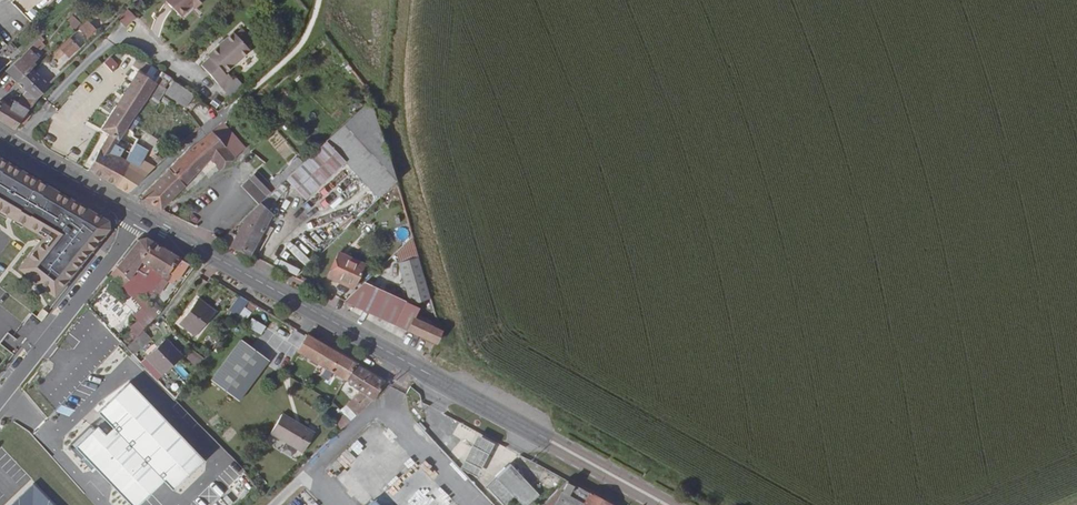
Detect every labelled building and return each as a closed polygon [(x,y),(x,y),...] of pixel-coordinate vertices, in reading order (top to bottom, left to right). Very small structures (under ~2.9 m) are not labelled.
[(38,0),(16,0),(15,1),(25,12),(38,0)] [(192,3),(195,0),(165,0),(176,12),(189,0),(192,3)] [(129,8),(118,18),(126,27),(137,17),(129,8)] [(62,22),(56,16),(37,34),(44,41),(62,22)] [(74,28),(81,35),(89,27),(82,21),(74,28)] [(250,40),(238,28),(233,32),(244,45),(250,40)] [(198,63),(219,87),(227,79),(222,73),(221,74),(219,72),(247,48),(244,45),(233,32),(230,30),(204,53),(207,55),(198,63)] [(54,46),(62,54),(71,46),(63,37),(54,46)] [(33,38),(4,71),(14,81),(28,68),(26,66),(34,58),(31,55),(40,44),(33,38)] [(36,68),(31,72),(28,68),(14,81),(24,90),(21,94),(32,101),(38,93),(43,85),(36,78),(41,73),(36,68)] [(154,84),(136,72),(99,126),(118,137),(121,132),(125,135),(131,126),(127,124),(154,84)] [(182,103),(185,99),(191,92),(171,76),(162,87),(182,103)] [(236,85),(230,77),(227,79),(219,87),(225,94),(236,85)] [(191,103),(196,99),(198,97),(191,92),(185,99),(191,103)] [(343,161),(378,199),(400,180),(383,118),(374,92),(344,123),(324,140),(343,161)] [(26,109),(32,101),(21,94),(15,102),(26,109)] [(196,108),(200,104),(196,99),(191,103),(196,108)] [(0,101),(0,121),(2,122),(13,128),(26,109),(15,102),(11,100),(8,105),(0,101)] [(218,170),(243,148),(220,122),(189,146),(188,145),(138,195),(158,207),(206,160),(218,170)] [(107,134),(86,168),(114,184),(126,163),(121,160),(115,155),(121,146),(115,142),(118,137),(99,126),(98,127),(107,134)] [(284,179),(303,199),(343,161),(324,140),(284,179)] [(114,184),(127,191),(152,166),(140,158),(144,153),(133,145),(132,146),(121,160),(126,163),(114,184)] [(11,214),(11,215),(35,229),(36,227),(43,231),(47,235),(42,241),(38,238),(18,262),(26,268),(24,271),(43,286),(46,284),(53,290),(63,277),(62,276),(74,261),(75,262),(105,226),(104,219),(83,206),(82,208),(66,199),(67,197),(52,188),(51,190),(43,185),(43,183),(5,160),(4,162),(0,160),(0,207),(11,214)] [(267,195),(250,178),(244,183),(260,202),(267,195)] [(227,198),(246,214),(248,212),(260,202),(244,183),(227,198)] [(266,222),(271,213),(260,202),(248,212),(266,222)] [(231,244),(250,253),(266,222),(248,212),(246,214),(244,217),(231,244)] [(137,240),(118,265),(108,274),(120,283),(127,277),(132,282),(136,277),(139,274),(133,268),(140,260),(159,271),(148,285),(143,283),(138,289),(139,290),(133,296),(143,306),(135,314),(141,318),(133,325),(140,331),(156,315),(160,311),(145,295),(153,285),(156,288),(167,276),(172,281),(175,277),(177,279),(190,264),(145,237),(137,240)] [(402,257),(414,298),(431,292),(419,252),(402,257)] [(136,277),(143,283),(148,285),(159,271),(140,260),(133,268),(139,274),(136,277)] [(362,275),(366,277),(367,274),(338,262),(331,275),(356,287),(362,275)] [(347,299),(437,343),(443,334),(441,324),(362,286),(347,299)] [(117,331),(129,323),(107,291),(95,300),(117,331)] [(236,292),(227,305),(237,312),(246,298),(236,292)] [(179,320),(195,332),(212,310),(195,297),(179,320)] [(248,326),(262,335),(267,327),(253,318),(248,326)] [(129,354),(148,338),(140,331),(123,347),(129,354)] [(9,347),(13,336),(6,333),(1,344),(9,347)] [(305,333),(296,349),(344,376),(354,360),(305,333)] [(241,338),(212,378),(240,398),(270,358),(241,338)] [(178,357),(162,340),(137,363),(154,380),(178,357)] [(197,367),(204,359),(195,350),(187,357),(197,367)] [(346,401),(351,406),(345,411),(350,416),(377,391),(384,377),(354,360),(344,376),(351,380),(360,387),(346,401)] [(124,380),(93,411),(100,418),(90,427),(87,423),(67,442),(129,504),(132,504),(159,478),(168,487),(200,457),(124,380)] [(350,416),(345,411),(336,419),(341,425),(350,416)] [(267,432),(298,451),(311,432),(278,413),(267,432)] [(341,425),(336,419),(330,425),(335,430),(341,425)] [(325,470),(358,504),(364,504),(372,498),(378,504),(454,504),(376,421),(325,470)] [(492,446),(475,437),(467,454),(458,471),(475,480),(484,462),(492,446)] [(434,479),(439,473),(427,461),(421,467),(434,479)] [(506,461),(482,486),(500,504),(510,494),(520,504),(527,504),(530,502),(527,498),(534,492),(506,461)] [(531,504),(610,504),(564,479),(531,504)] [(32,483),(11,504),(53,504),(32,483)] [(277,504),(312,504),(295,488),(277,504)]
